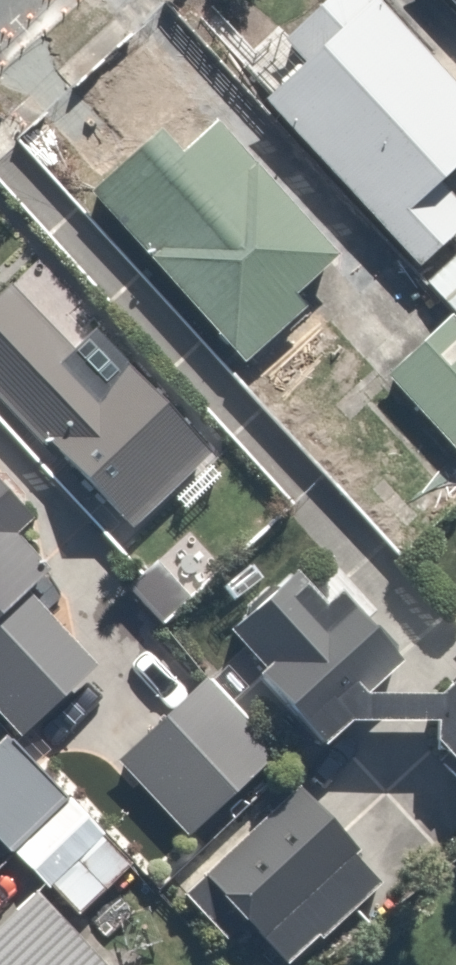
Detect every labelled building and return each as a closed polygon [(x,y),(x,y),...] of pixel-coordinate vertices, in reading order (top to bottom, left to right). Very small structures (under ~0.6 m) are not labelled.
[(375,0),(336,0),(272,57),(301,90),(271,117),(423,288),(455,259),(455,202),(452,197),(455,194),(455,91),(375,0)] [(455,13),(455,0),(444,0),(455,13)] [(196,102),(84,203),(246,384),(359,283),(196,102)] [(429,294),(455,323),(455,269),(429,294)] [(0,303),(0,381),(58,449),(47,459),(121,547),(210,472),(91,331),(67,351),(16,290),(0,303)] [(388,383),(453,457),(442,466),(455,483),(455,330),(453,326),(388,383)] [(40,750),(120,674),(66,618),(102,583),(0,475),(0,707),(40,750)] [(448,694),(373,692),(406,658),(346,596),(330,608),(298,570),(232,627),(265,666),(261,676),(328,744),(353,719),(441,718),(440,738),(452,750),(444,762),(455,776),(455,685),(448,694)] [(0,746),(0,849),(15,862),(78,795),(12,733),(0,746)] [(296,790),(185,895),(228,940),(247,922),(287,964),(288,964),(321,935),(324,938),(384,882),(296,790)] [(97,840),(47,892),(84,928),(134,875),(97,840)] [(0,930),(0,964),(107,964),(35,895),(0,930)]
